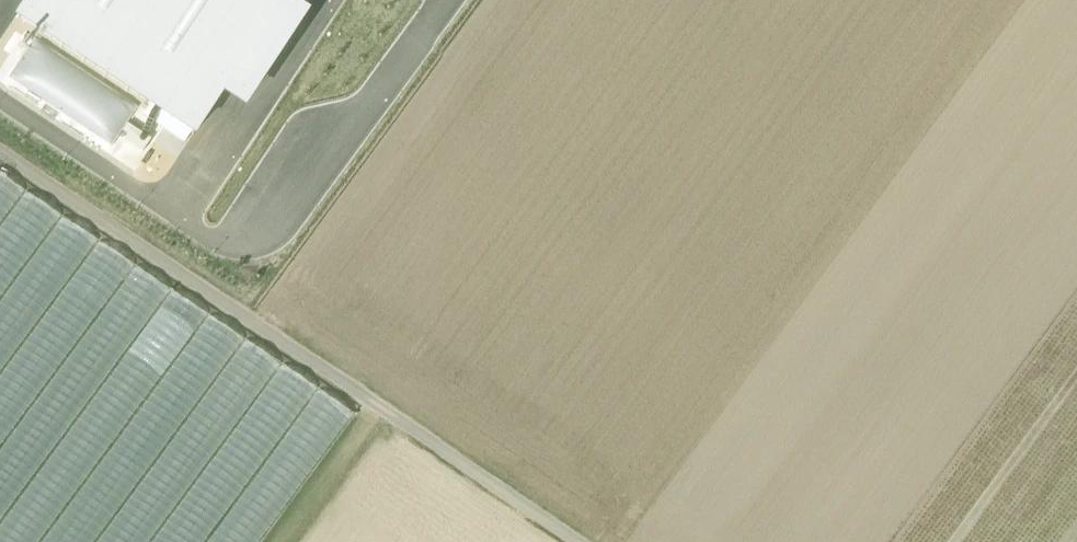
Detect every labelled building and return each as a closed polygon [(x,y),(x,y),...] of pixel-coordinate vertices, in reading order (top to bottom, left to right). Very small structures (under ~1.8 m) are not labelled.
[(15,20),(147,108),(189,136),(190,137),(230,77),(252,92),(301,18),(273,0),(28,0),(15,20)] [(147,108),(142,117),(183,145),(189,136),(147,108)] [(149,142),(126,126),(121,133),(126,137),(123,142),(140,154),(149,142)]
